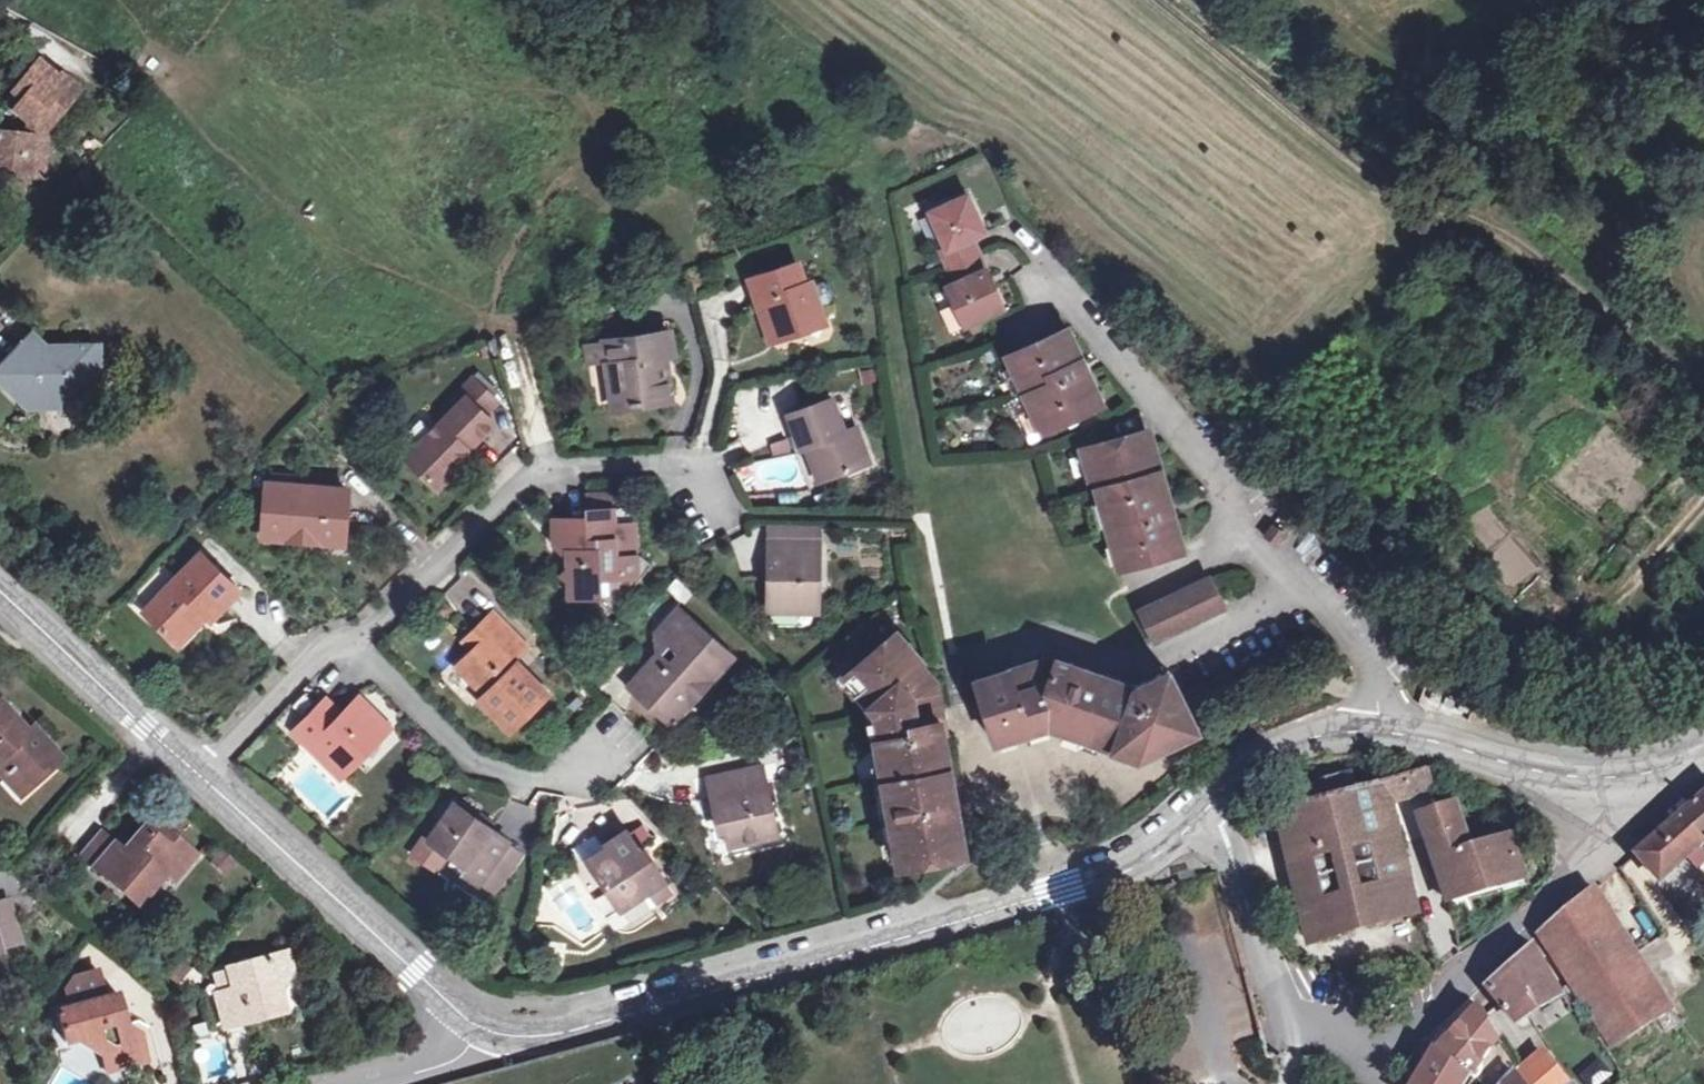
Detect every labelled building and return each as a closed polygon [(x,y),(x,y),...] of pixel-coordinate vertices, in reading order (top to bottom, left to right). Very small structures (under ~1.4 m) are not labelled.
[(37,63),(31,70),(48,84),(54,76),(37,63)] [(31,70),(4,102),(30,122),(22,135),(0,132),(0,177),(21,179),(27,180),(27,175),(41,176),(46,128),(75,92),(54,76),(48,84),(31,70)] [(953,266),(982,253),(975,238),(989,231),(971,193),(933,211),(951,249),(946,251),(953,266)] [(968,325),(1007,307),(982,253),(953,266),(959,281),(950,286),(968,325)] [(767,296),(759,299),(771,339),(827,322),(820,299),(816,284),(815,280),(809,282),(803,262),(760,274),(767,296)] [(767,296),(760,274),(752,277),(759,299),(767,296)] [(826,280),(816,284),(820,299),(831,296),(835,290),(833,283),(826,280)] [(935,293),(953,332),(968,325),(950,286),(935,293)] [(605,317),(609,344),(634,340),(629,313),(605,317)] [(1008,357),(1043,432),(1103,405),(1068,329),(1008,357)] [(32,333),(26,339),(33,347),(39,340),(32,333)] [(669,334),(656,337),(659,356),(663,356),(672,354),(669,334)] [(659,356),(656,337),(634,340),(609,344),(604,345),(607,367),(611,389),(621,387),(625,408),(671,400),(663,356),(659,356)] [(0,366),(0,372),(32,404),(61,403),(67,403),(80,389),(82,376),(101,376),(101,346),(46,347),(39,340),(33,347),(26,339),(0,366)] [(604,345),(582,349),(585,371),(607,367),(604,345)] [(0,372),(0,386),(27,412),(61,411),(61,403),(32,404),(0,372)] [(82,376),(80,389),(88,390),(101,376),(82,376)] [(435,417),(441,424),(468,397),(485,415),(498,402),(474,378),(435,417)] [(625,408),(621,387),(611,389),(607,389),(611,410),(625,408)] [(437,489),(473,454),(468,449),(479,439),(494,423),(485,415),(468,397),(441,424),(432,433),(409,456),(407,458),(437,489)] [(803,451),(815,447),(827,481),(872,464),(859,428),(846,432),(834,398),(789,415),(803,451)] [(397,445),(409,456),(432,433),(420,421),(397,445)] [(1104,443),(1082,449),(1091,482),(1095,481),(1109,529),(1120,569),(1184,551),(1151,436),(1106,449),(1104,443)] [(304,481),(304,487),(323,488),(346,489),(340,484),(304,481)] [(346,489),(323,488),(307,504),(303,504),(304,487),(268,484),(265,537),(289,539),(289,523),(305,525),(315,541),(344,543),(346,489)] [(323,488),(304,487),(303,504),(307,504),(323,488)] [(591,494),(591,502),(613,502),(613,494),(591,494)] [(557,540),(567,552),(570,551),(571,567),(564,573),(570,582),(571,597),(596,597),(617,612),(655,564),(644,555),(638,555),(638,524),(617,524),(616,509),(613,509),(613,502),(591,502),(591,516),(557,517),(557,540)] [(1466,528),(1490,548),(1506,529),(1482,509),(1466,528)] [(774,560),(781,560),(781,540),(823,541),(823,520),(775,520),(774,560)] [(289,523),(289,539),(315,541),(305,525),(289,523)] [(1265,535),(1278,545),(1285,536),(1272,526),(1265,535)] [(1489,551),(1527,578),(1536,565),(1498,539),(1489,551)] [(823,541),(781,540),(781,560),(774,560),(773,598),(790,598),(790,611),(821,612),(823,541)] [(143,615),(173,644),(202,615),(208,620),(211,623),(240,593),(201,555),(143,615)] [(1211,578),(1141,612),(1154,641),(1225,607),(1211,578)] [(790,598),(773,598),(773,610),(790,611),(790,598)] [(648,668),(634,683),(653,700),(656,708),(671,722),(688,701),(687,683),(698,671),(708,680),(726,658),(688,625),(694,617),(679,603),(654,631),(678,653),(667,665),(648,668)] [(478,626),(487,635),(472,650),(457,665),(485,694),(479,700),(510,731),(546,694),(512,660),(525,646),(492,613),(478,626)] [(208,620),(202,615),(173,644),(179,649),(208,620)] [(694,617),(688,625),(726,658),(733,650),(695,617),(694,617)] [(487,635),(478,626),(464,641),(472,650),(487,635)] [(965,851),(956,803),(944,735),(939,712),(942,711),(937,685),(919,666),(923,663),(896,632),(844,676),(877,715),(881,738),(876,739),(899,863),(965,851)] [(1169,671),(1136,687),(1050,657),(976,680),(996,743),(1049,726),(1140,758),(1197,730),(1169,671)] [(687,683),(688,701),(708,680),(698,671),(687,683)] [(653,700),(634,683),(627,691),(651,713),(656,708),(653,700)] [(0,760),(13,774),(28,791),(63,760),(34,727),(29,732),(2,701),(0,702),(0,760)] [(342,780),(388,730),(358,702),(341,720),(324,704),(294,736),(342,780)] [(711,800),(719,798),(729,846),(779,836),(766,768),(708,780),(711,800)] [(1429,771),(1381,784),(1386,805),(1415,798),(1435,794),(1429,771)] [(28,791),(13,774),(5,782),(19,798),(28,791)] [(1386,805),(1381,784),(1356,790),(1352,776),(1304,789),(1307,803),(1280,811),(1310,935),(1412,908),(1410,903),(1386,805)] [(1435,794),(1415,798),(1448,898),(1526,876),(1511,836),(1471,848),(1456,806),(1435,794)] [(1661,882),(1703,844),(1703,799),(1682,817),(1637,854),(1661,882)] [(467,865),(462,872),(478,883),(479,881),(505,844),(507,842),(455,805),(430,840),(467,865)] [(171,847),(178,838),(157,821),(133,850),(138,854),(134,858),(104,833),(84,857),(142,905),(167,875),(174,882),(190,863),(171,847)] [(608,847),(627,834),(619,821),(600,834),(608,847)] [(648,865),(627,834),(608,847),(612,851),(591,865),(600,878),(622,910),(629,921),(654,905),(647,894),(665,882),(652,862),(648,865)] [(427,844),(430,840),(426,836),(413,854),(437,872),(447,858),(427,844)] [(171,847),(190,863),(197,855),(178,838),(171,847)] [(505,844),(479,881),(498,894),(523,857),(505,844)] [(612,851),(608,847),(584,863),(596,881),(600,878),(591,865),(612,851)] [(1188,876),(1210,870),(1207,859),(1186,865),(1188,876)] [(672,892),(665,882),(647,894),(654,905),(672,892)] [(1574,990),(1611,1048),(1670,1011),(1635,954),(1595,891),(1541,938),(1574,990)] [(21,945),(9,902),(0,904),(0,950),(21,945)] [(1490,989),(1489,991),(1514,1022),(1560,994),(1536,950),(1490,989)] [(222,997),(221,998),(228,1028),(284,1011),(280,995),(293,973),(288,953),(231,969),(232,971),(238,993),(222,997)] [(181,983),(193,969),(184,961),(172,976),(181,983)] [(66,1041),(83,1036),(101,1047),(107,1071),(149,1059),(142,1033),(132,1036),(120,994),(107,997),(100,969),(76,976),(67,989),(72,1006),(58,1010),(66,1041)] [(193,969),(181,983),(189,992),(202,977),(193,969)] [(232,971),(216,976),(222,997),(238,993),(232,971)] [(1437,1051),(1472,1076),(1477,1079),(1481,1073),(1476,1069),(1500,1037),(1483,1010),(1480,1007),(1452,1036),(1437,1051)] [(1437,1051),(1452,1036),(1448,1032),(1433,1048),(1437,1051)] [(1472,1076),(1437,1051),(1433,1048),(1426,1043),(1409,1064),(1423,1073),(1415,1083),(1466,1083),(1472,1076)] [(1513,1072),(1522,1083),(1568,1083),(1543,1051),(1519,1069),(1518,1067),(1513,1072)] [(1423,1073),(1409,1064),(1395,1081),(1398,1083),(1415,1083),(1423,1073)] [(1513,1072),(1501,1083),(1522,1083),(1513,1072)]
